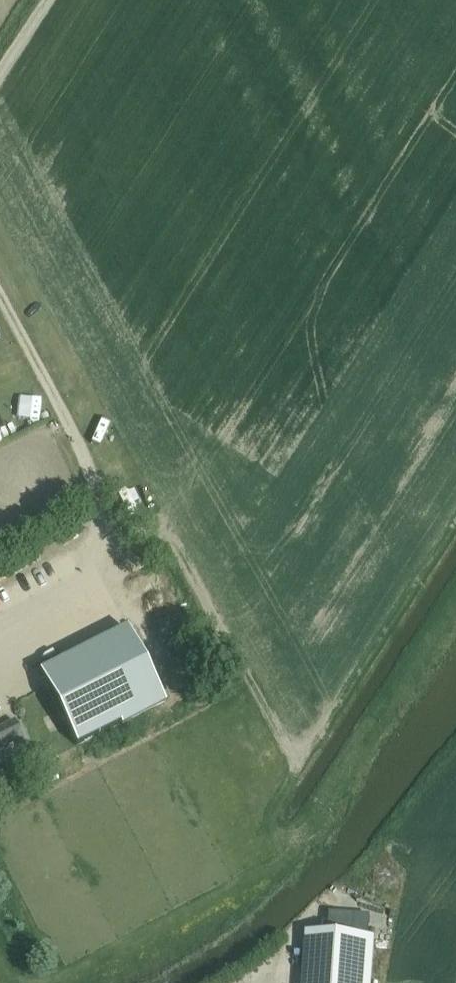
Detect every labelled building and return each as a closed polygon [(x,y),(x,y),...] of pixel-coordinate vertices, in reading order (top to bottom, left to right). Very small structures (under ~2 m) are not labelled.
[(69,743),(155,700),(118,628),(33,672),(69,743)] [(22,738),(14,720),(0,727),(0,749),(22,738)] [(374,937),(368,936),(327,934),(306,932),(302,982),(371,982),(374,937)]
